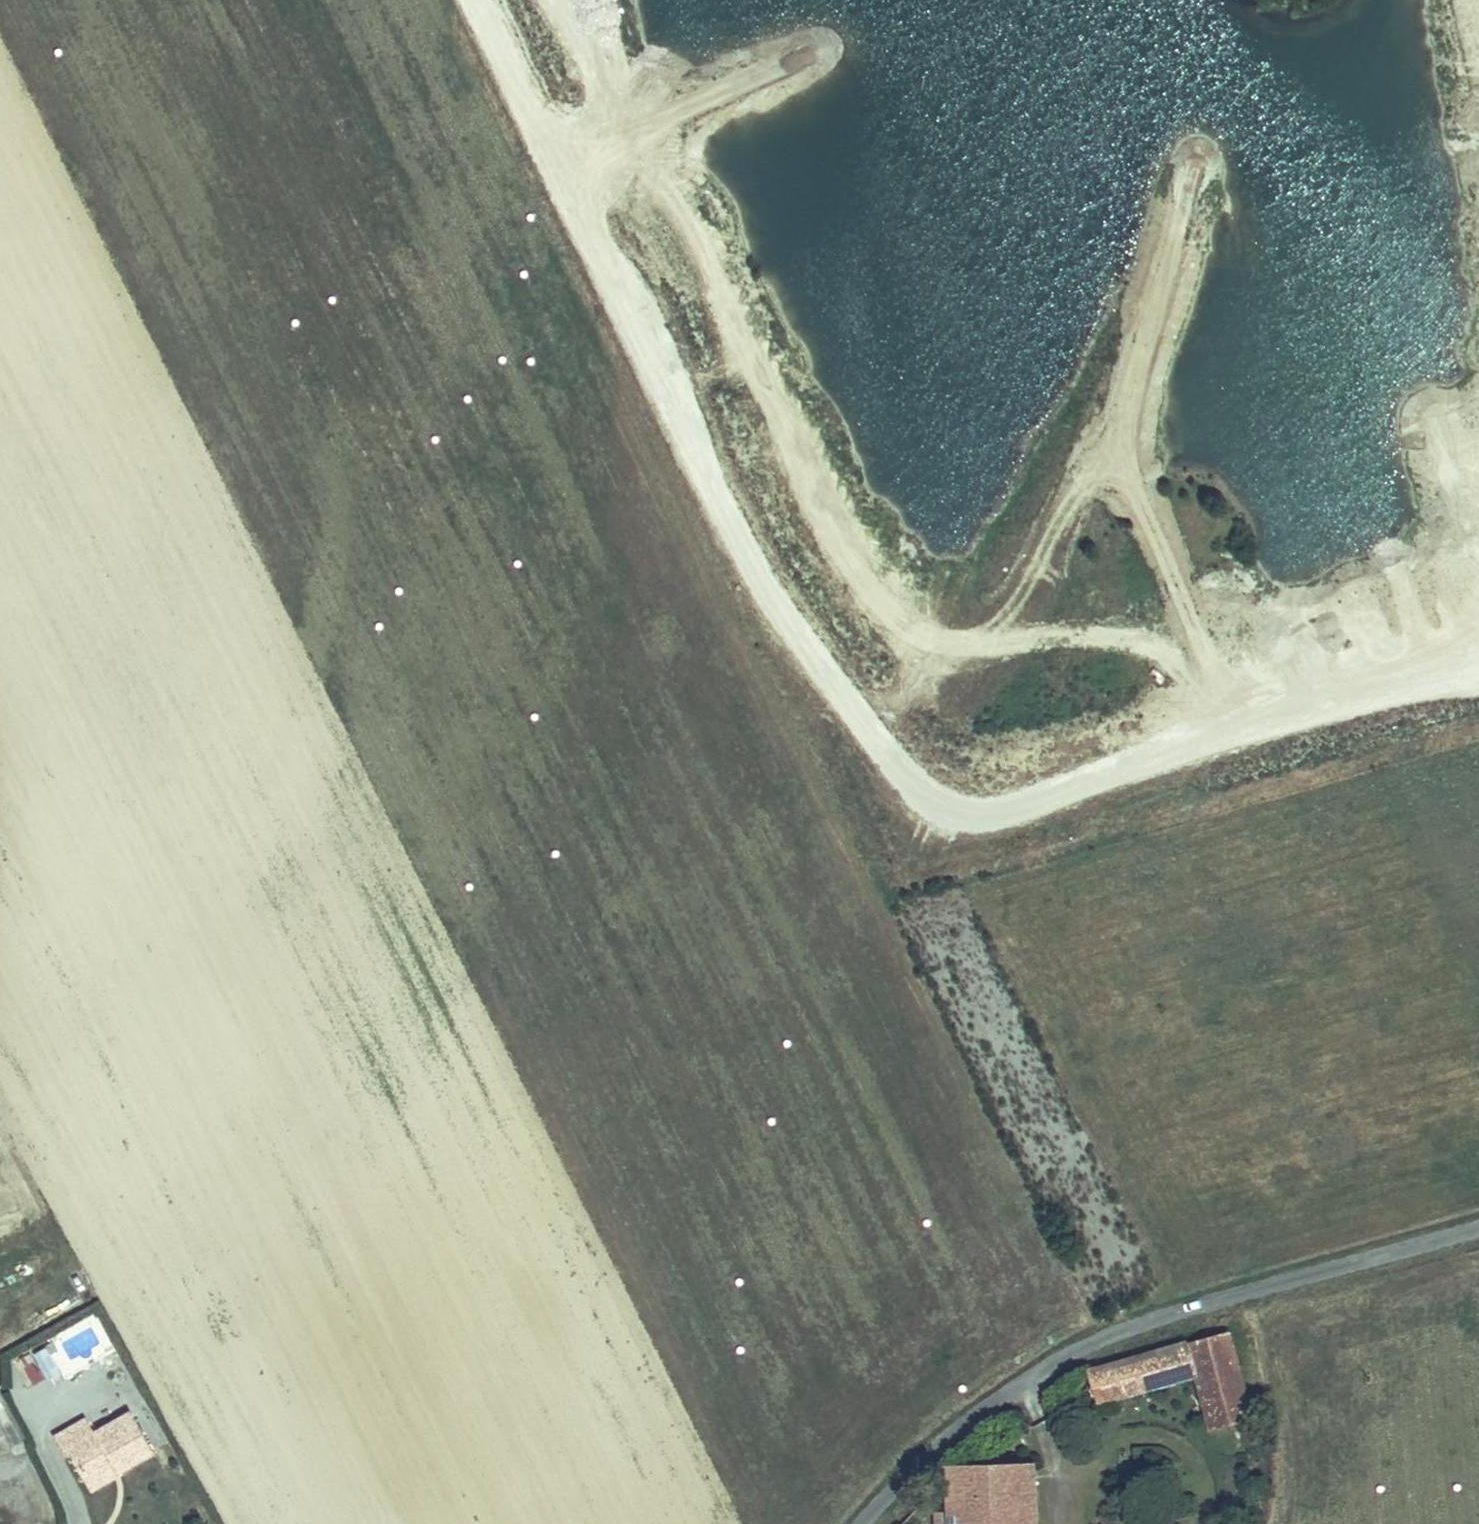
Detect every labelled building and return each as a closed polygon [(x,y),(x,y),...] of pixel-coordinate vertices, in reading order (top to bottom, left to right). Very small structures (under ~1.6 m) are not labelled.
[(1117,1386),(1122,1385),(1144,1378),(1149,1394),(1206,1378),(1220,1427),(1263,1414),(1238,1326),(1110,1363),(1117,1386)] [(46,1345),(17,1359),(31,1388),(60,1374),(46,1345)] [(1127,1401),(1149,1394),(1144,1378),(1122,1385),(1127,1401)] [(127,1413),(92,1432),(84,1417),(54,1434),(63,1450),(66,1448),(83,1479),(111,1463),(114,1470),(148,1451),(127,1413)] [(982,1489),(1044,1486),(1043,1459),(981,1462),(982,1489)] [(965,1512),(965,1523),(1046,1523),(1044,1486),(982,1489),(981,1462),(962,1463),(965,1512)] [(114,1470),(111,1463),(83,1479),(88,1489),(116,1473),(114,1470)] [(951,1523),(965,1523),(965,1512),(950,1512),(951,1523)]
